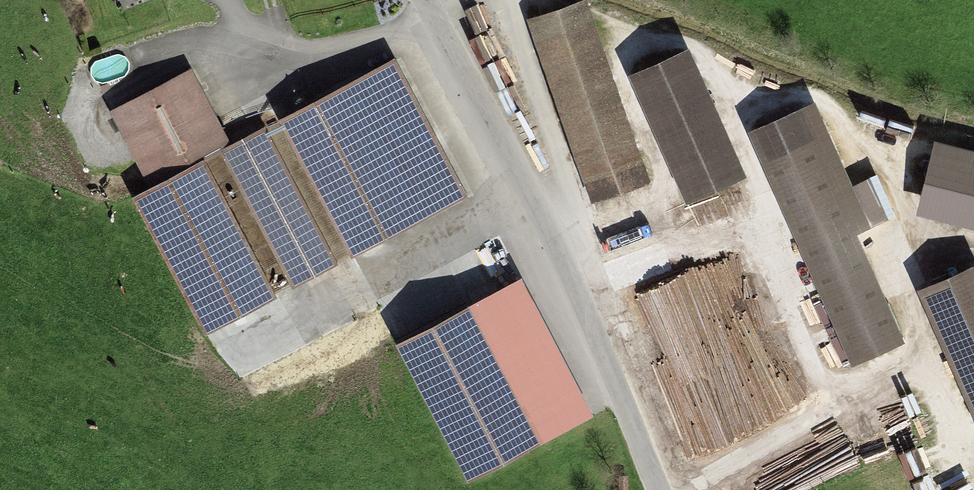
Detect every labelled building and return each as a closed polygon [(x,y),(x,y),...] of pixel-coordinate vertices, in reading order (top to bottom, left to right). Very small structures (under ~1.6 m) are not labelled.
[(580,3),(523,23),(578,178),(635,158),(580,3)] [(689,49),(628,76),(685,204),(746,177),(689,49)] [(388,65),(275,124),(345,256),(457,197),(388,65)] [(186,74),(108,113),(147,190),(195,166),(217,155),(224,151),(186,74)] [(798,113),(746,136),(844,356),(895,334),(850,233),(865,226),(847,185),(833,192),(798,113)] [(287,286),(328,264),(259,133),(224,151),(217,155),(287,286)] [(919,212),(973,226),(973,152),(937,143),(919,212)] [(147,190),(128,200),(198,333),(264,299),(195,166),(147,190)] [(922,290),(973,405),(973,268),(922,290)] [(397,344),(465,478),(542,439),(473,305),(397,344)]
